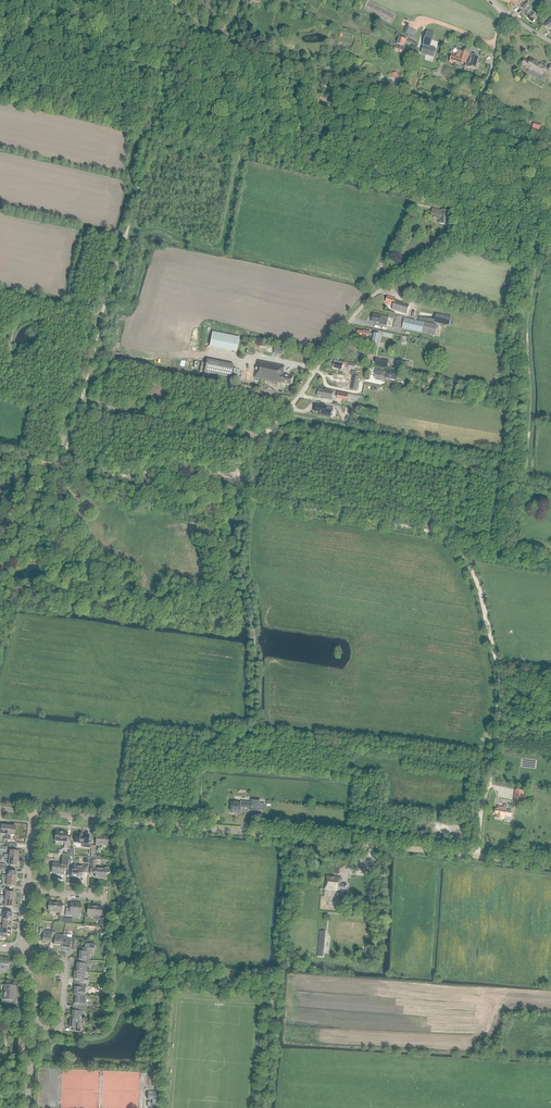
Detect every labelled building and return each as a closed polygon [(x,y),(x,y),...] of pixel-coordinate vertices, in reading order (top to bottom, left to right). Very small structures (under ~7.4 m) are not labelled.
[(520,7),(523,10),(530,3),(528,1),(525,3),(520,7)] [(523,12),(527,16),(526,17),(532,23),(538,17),(531,10),(531,9),(528,6),(523,12)] [(414,30),(407,27),(404,33),(408,35),(411,36),(414,30)] [(395,36),(398,37),(396,44),(390,42),(388,50),(394,52),(394,51),(403,54),(405,47),(403,47),(406,37),(401,34),(396,31),(395,36)] [(423,46),(421,54),(426,55),(426,52),(434,55),(436,49),(430,47),(434,33),(427,31),(422,45),(423,46)] [(471,45),(468,53),(467,59),(469,59),(467,67),(476,70),(480,57),(476,56),(478,47),(471,45)] [(465,63),(467,59),(468,53),(458,50),(456,56),(451,54),(449,62),(458,65),(458,61),(465,63)] [(544,66),(531,59),(529,62),(524,60),(522,64),(526,67),(525,68),(529,70),(528,71),(533,75),(534,73),(538,75),(539,73),(542,75),(543,74),(545,70),(543,68),(544,66)] [(533,123),(531,130),(540,132),(542,125),(533,123)] [(439,223),(445,225),(447,216),(445,216),(446,211),(442,210),(441,211),(432,209),(430,217),(439,220),(439,223)] [(400,309),(402,302),(394,300),(395,298),(387,296),(385,302),(388,302),(387,304),(393,306),(393,307),(400,309)] [(373,314),(371,321),(380,323),(379,324),(386,326),(388,317),(373,314)] [(434,322),(449,325),(450,317),(436,314),(434,322)] [(402,329),(434,336),(435,329),(436,325),(412,320),(404,318),(402,329)] [(372,340),(371,346),(377,347),(379,335),(374,333),(373,334),(369,333),(369,332),(363,331),(363,332),(357,331),(357,336),(360,336),(359,338),(367,339),(372,340)] [(212,332),(210,348),(237,352),(239,337),(212,332)] [(273,353),(283,355),(284,349),(275,347),(273,353)] [(376,358),(375,365),(388,367),(389,361),(376,358)] [(334,359),(333,367),(341,369),(342,365),(346,366),(347,362),(334,359)] [(207,360),(204,373),(231,378),(233,365),(207,360)] [(258,361),(254,378),(281,383),(291,384),(293,377),(283,375),(283,372),(283,371),(284,366),(258,361)] [(401,361),(400,369),(409,370),(411,363),(401,361)] [(386,369),(385,372),(383,372),(384,371),(375,370),(375,373),(374,373),(374,377),(375,378),(375,379),(382,381),(383,376),(384,377),(384,378),(396,380),(397,372),(386,369)] [(350,388),(356,389),(358,377),(353,375),(350,388)] [(325,390),(325,391),(319,390),(318,396),(324,397),(324,399),(332,400),(334,391),(325,390)] [(319,416),(331,418),(332,411),(333,411),(333,408),(326,407),(315,405),(314,411),(320,412),(319,416)] [(527,791),(515,789),(513,801),(520,802),(521,798),(526,799),(527,791)] [(251,799),(251,804),(232,802),(231,812),(240,813),(241,807),(250,808),(250,810),(259,811),(260,805),(258,804),(259,800),(251,799)] [(510,812),(505,811),(506,806),(503,805),(503,808),(498,807),(497,810),(495,809),(494,814),(496,814),(495,818),(501,819),(503,819),(503,815),(510,817),(510,812)] [(4,839),(7,840),(8,826),(1,825),(0,834),(4,834),(4,839)] [(15,826),(8,826),(7,840),(9,840),(10,834),(15,835),(15,826)] [(64,842),(64,849),(69,849),(70,837),(67,836),(67,832),(56,831),(55,841),(64,842)] [(75,833),(74,842),(82,842),(81,847),(90,848),(91,842),(88,842),(88,834),(75,833)] [(96,835),(95,844),(107,845),(107,836),(96,835)] [(4,854),(4,857),(18,858),(18,851),(10,850),(9,855),(4,854)] [(63,873),(63,869),(67,869),(69,855),(62,855),(61,863),(52,863),(51,872),(63,873)] [(17,865),(18,858),(4,857),(1,857),(1,859),(4,860),(3,860),(9,860),(8,865),(17,865)] [(78,877),(78,875),(81,875),(82,871),(84,871),(84,872),(88,873),(88,865),(81,865),(81,866),(73,866),(73,869),(72,869),(71,876),(78,877)] [(344,865),(336,865),(335,873),(343,874),(344,865)] [(105,868),(105,869),(97,868),(97,866),(91,866),(90,873),(93,873),(93,872),(96,872),(95,877),(105,878),(106,873),(108,873),(109,872),(109,871),(109,869),(108,868),(107,868),(105,868)] [(2,875),(2,878),(16,879),(16,872),(8,871),(7,875),(2,875)] [(341,877),(327,876),(326,880),(325,880),(324,889),(338,890),(338,889),(346,890),(346,884),(340,884),(341,877)] [(15,886),(16,879),(2,878),(1,880),(7,881),(6,885),(15,886)] [(14,899),(15,892),(6,891),(6,896),(0,895),(0,898),(14,899)] [(14,899),(0,898),(0,901),(5,901),(4,906),(13,906),(14,899)] [(61,905),(61,902),(50,901),(49,910),(60,911),(59,916),(63,916),(65,905),(61,905)] [(80,913),(81,903),(70,902),(70,908),(66,908),(65,916),(71,916),(71,912),(80,913)] [(100,911),(101,905),(89,904),(88,914),(97,915),(96,920),(100,920),(99,925),(105,926),(106,919),(103,918),(104,911),(100,911)] [(340,915),(339,928),(355,930),(356,916),(340,915)] [(2,926),(11,927),(12,920),(0,919),(0,922),(3,922),(2,926)] [(2,926),(0,926),(0,929),(1,929),(0,933),(0,935),(5,937),(6,934),(11,934),(11,927),(2,926)] [(51,939),(52,932),(52,931),(43,930),(44,929),(40,928),(39,935),(43,936),(42,941),(50,942),(51,939)] [(325,932),(319,931),(318,949),(315,948),(315,952),(317,952),(317,956),(322,957),(325,932)] [(55,932),(52,932),(51,939),(54,939),(53,944),(62,945),(63,936),(63,935),(55,933),(55,932)] [(63,935),(63,936),(62,945),(62,947),(70,948),(71,943),(74,944),(75,937),(71,936),(71,935),(64,933),(63,935)] [(85,948),(83,947),(83,951),(79,951),(79,959),(82,960),(91,961),(91,960),(89,960),(90,952),(91,952),(92,948),(94,949),(94,944),(85,943),(85,948)] [(0,959),(0,968),(8,969),(8,960),(0,959)] [(92,961),(91,961),(82,960),(81,963),(77,962),(76,970),(76,971),(85,972),(89,972),(89,969),(87,969),(87,964),(92,964),(92,961)] [(85,972),(76,971),(76,970),(74,970),(73,979),(74,979),(74,983),(80,983),(86,984),(89,984),(89,980),(84,980),(85,972)] [(84,996),(84,995),(85,987),(86,988),(86,984),(80,983),(79,987),(74,986),(74,995),(75,995),(84,996)] [(10,999),(14,1000),(15,986),(4,985),(3,998),(2,998),(2,1002),(9,1003),(10,999)] [(79,1004),(78,1007),(85,1008),(84,1008),(86,1008),(86,1004),(85,1004),(86,995),(84,995),(84,996),(75,995),(74,1003),(79,1004)] [(85,1008),(78,1007),(77,1007),(77,1011),(72,1010),(71,1018),(80,1019),(82,1019),(83,1011),(84,1011),(84,1008),(85,1008)] [(72,1031),(73,1031),(81,1032),(81,1028),(80,1027),(80,1019),(71,1018),(70,1018),(69,1027),(70,1027),(72,1028),(73,1028),(72,1031)] [(159,1100),(157,1100),(157,1092),(148,1091),(147,1099),(149,1100),(148,1104),(149,1105),(149,1107),(158,1107),(159,1100)]
